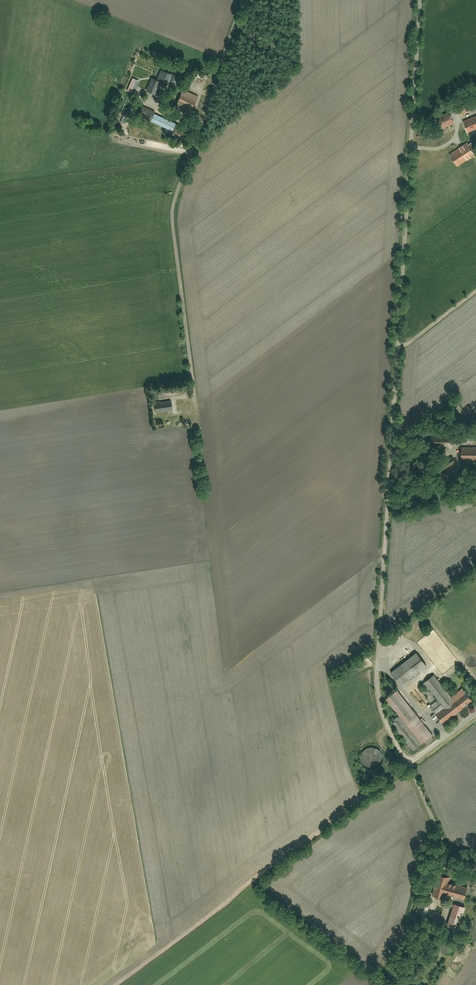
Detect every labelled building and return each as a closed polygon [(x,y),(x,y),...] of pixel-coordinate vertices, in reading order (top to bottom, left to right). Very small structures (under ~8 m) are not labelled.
[(137,66),(123,99),(131,102),(145,69),(137,66)] [(151,78),(146,91),(155,95),(160,81),(151,78)] [(184,89),(179,98),(194,106),(199,97),(184,89)] [(458,109),(460,115),(473,110),(470,104),(458,109)] [(144,106),(139,118),(185,138),(190,127),(144,106)] [(438,121),(442,130),(455,124),(451,115),(438,121)] [(468,134),(475,130),(475,116),(463,122),(468,134)] [(450,157),(457,168),(475,156),(468,145),(450,157)] [(154,401),(155,412),(172,410),(171,399),(154,401)] [(462,461),(475,461),(475,448),(462,448),(462,461)] [(455,505),(457,514),(475,510),(473,501),(455,505)] [(391,672),(402,686),(427,668),(415,653),(391,672)] [(435,677),(425,685),(436,699),(428,705),(442,723),(471,699),(462,688),(451,697),(435,677)] [(432,733),(397,690),(386,699),(399,715),(391,722),(413,749),(432,733)] [(383,760),(383,757),(383,755),(382,752),(381,750),(380,749),(378,747),(376,746),(374,745),(371,745),(369,745),(367,746),(364,747),(362,748),(361,750),(359,752),(359,755),(358,757),(359,760),(359,762),(361,765),(362,766),(364,768),(366,769),(368,769),(371,770),(373,769),(376,769),(378,768),(380,766),(381,764),(382,762),(383,760)] [(469,889),(447,882),(450,875),(437,871),(430,892),(442,896),(444,893),(466,900),(469,889)] [(417,915),(424,917),(428,899),(421,898),(417,915)] [(444,924),(455,927),(463,905),(451,901),(444,924)] [(456,947),(456,945),(456,944),(456,942),(455,941),(454,940),(453,939),(451,938),(450,938),(448,937),(446,938),(445,938),(444,939),(442,940),(441,941),(441,943),(441,944),(440,946),(441,948),(441,949),(442,950),(443,951),(444,952),(446,953),(447,953),(449,953),(450,953),(452,953),(453,952),(454,951),(455,950),(456,948),(456,947)] [(409,984),(420,984),(407,976),(403,981),(409,984)]
